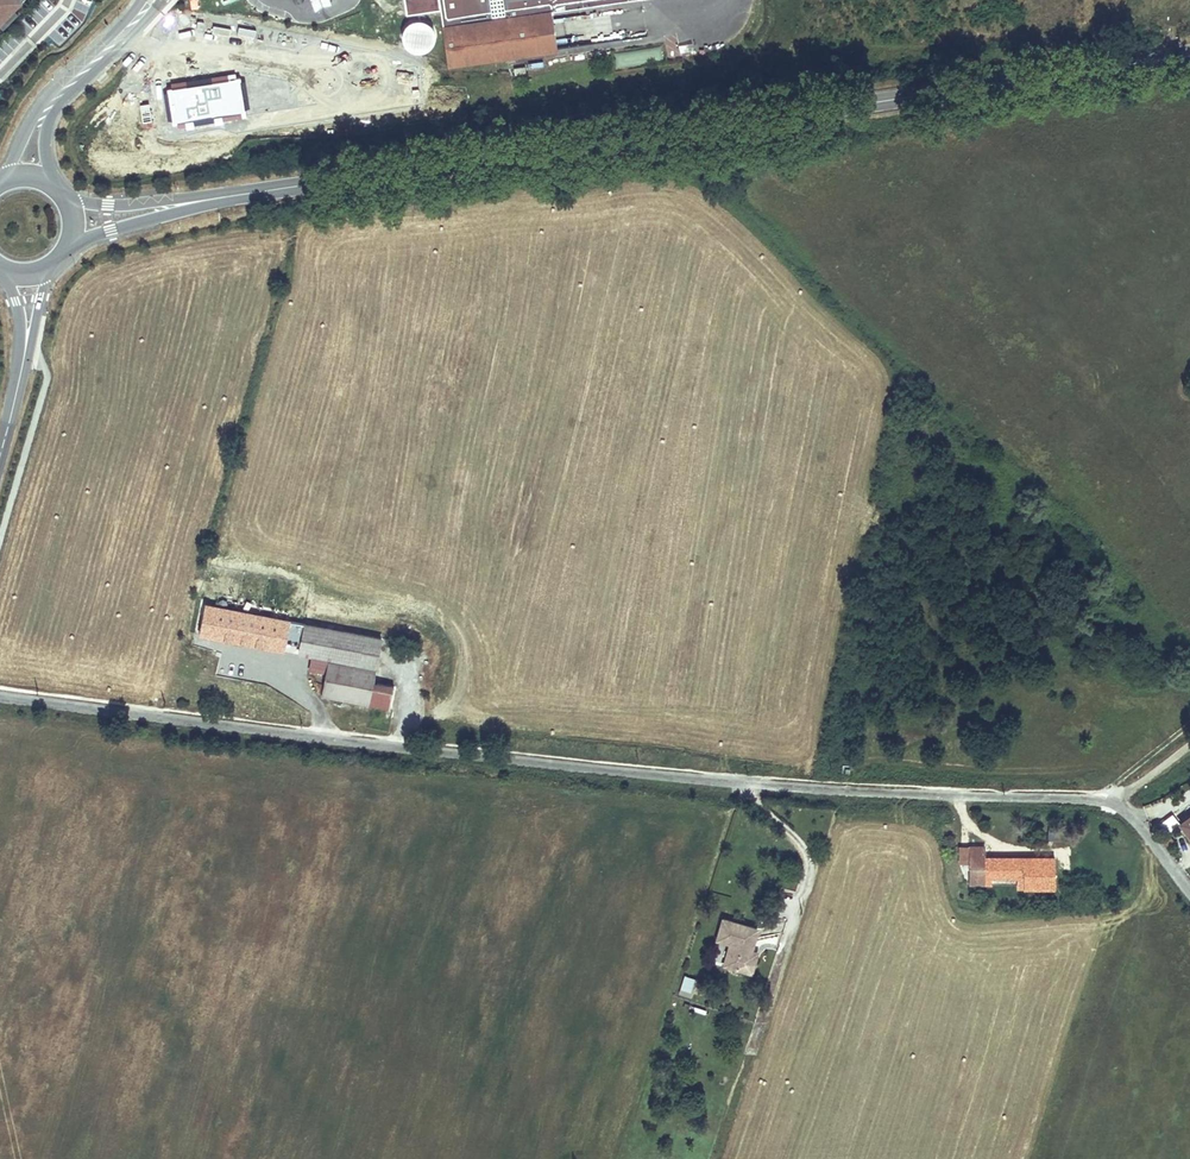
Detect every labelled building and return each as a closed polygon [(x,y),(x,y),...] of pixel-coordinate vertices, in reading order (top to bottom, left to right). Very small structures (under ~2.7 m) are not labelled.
[(14,7),(21,0),(0,0),(0,21),(14,7)] [(315,10),(330,4),(328,0),(311,0),(315,10)] [(540,54),(535,16),(552,14),(644,3),(670,0),(440,0),(448,65),(512,57),(540,54)] [(19,11),(14,7),(0,21),(0,23),(4,26),(19,11)] [(535,16),(540,54),(557,52),(552,14),(535,16)] [(660,47),(616,55),(618,68),(662,60),(660,47)] [(515,75),(525,74),(524,67),(514,69),(515,75)] [(242,76),(165,88),(170,125),(247,113),(242,76)] [(335,626),(326,624),(325,628),(273,618),(274,613),(263,611),(262,616),(205,604),(199,634),(314,657),(329,660),(326,674),(321,696),(390,709),(394,687),(372,683),(381,638),(335,629),(335,626)] [(329,660),(314,657),(311,671),(326,674),(329,660)] [(1189,835),(1189,815),(1180,823),(1189,835)] [(1161,839),(1168,849),(1175,844),(1168,834),(1161,839)] [(1055,858),(985,858),(986,848),(960,848),(960,862),(969,862),(969,884),(977,884),(978,876),(985,876),(986,884),(992,884),(992,876),(1017,876),(1017,887),(1055,887),(1055,858)] [(986,884),(985,876),(978,876),(977,884),(986,884)] [(749,956),(757,929),(723,919),(718,939),(733,944),(726,965),(751,972),(755,958),(749,956)] [(696,980),(685,976),(682,989),(692,992),(696,980)]
